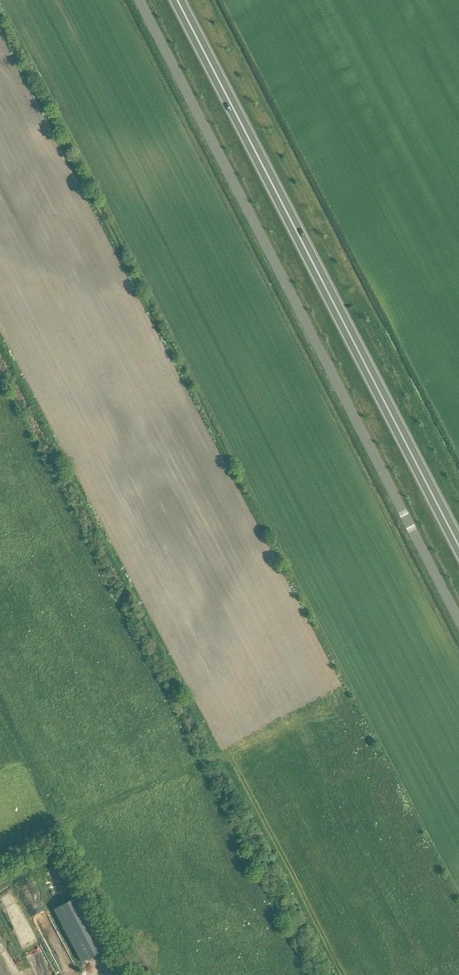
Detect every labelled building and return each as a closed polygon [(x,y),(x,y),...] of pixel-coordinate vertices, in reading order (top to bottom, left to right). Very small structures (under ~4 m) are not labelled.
[(81,895),(55,909),(83,963),(110,950),(81,895)] [(0,956),(0,974),(9,974),(0,956)]
